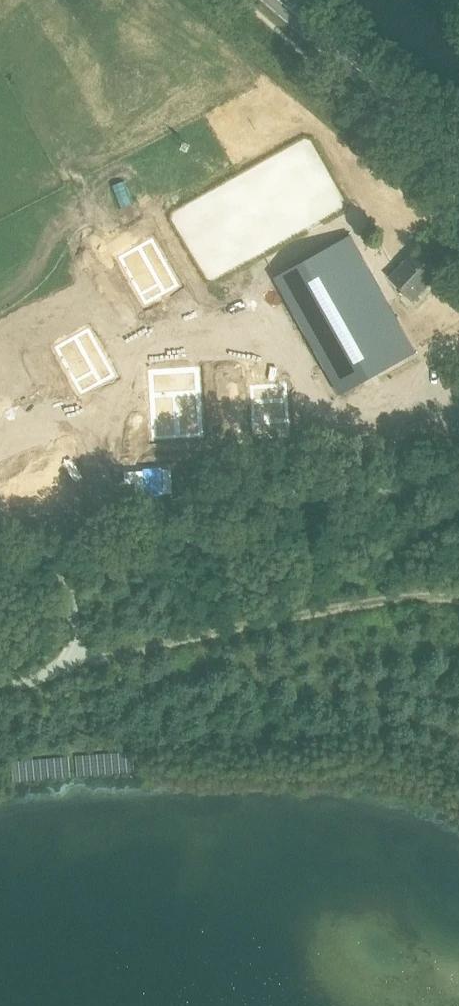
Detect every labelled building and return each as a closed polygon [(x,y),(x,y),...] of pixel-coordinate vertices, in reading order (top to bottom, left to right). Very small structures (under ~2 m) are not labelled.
[(340,393),(415,351),(350,236),(275,278),(340,393)] [(178,285),(152,239),(119,257),(146,303),(178,285)] [(412,299),(436,274),(413,252),(389,278),(412,299)] [(115,375),(89,329),(56,347),(82,394),(115,375)] [(150,371),(154,439),(202,436),(198,369),(150,371)] [(286,384),(251,386),(254,438),(290,436),(286,384)]
